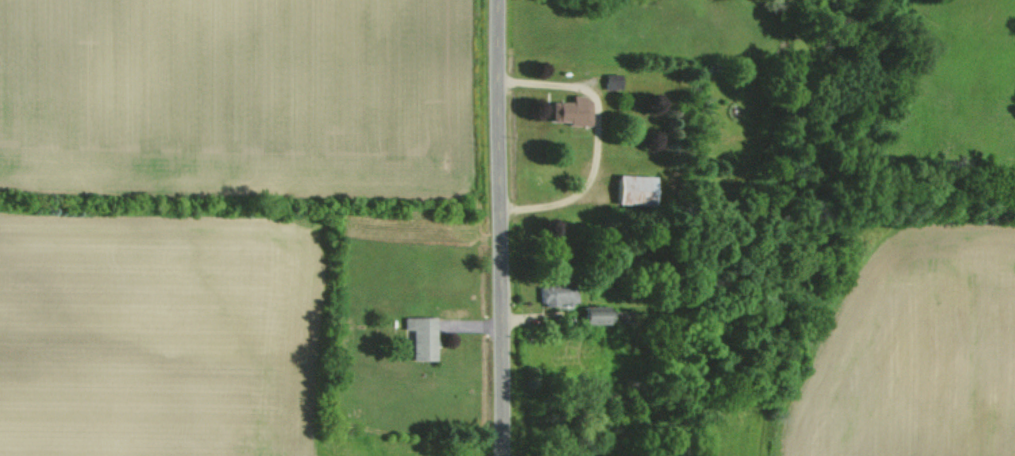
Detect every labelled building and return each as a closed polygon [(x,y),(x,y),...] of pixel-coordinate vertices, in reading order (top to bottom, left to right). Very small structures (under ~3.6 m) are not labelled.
[(599,88),(614,89),(615,74),(600,73),(599,88)] [(584,95),(566,96),(566,101),(546,102),(547,121),(562,120),(562,125),(585,124),(584,95)] [(610,202),(647,203),(648,175),(610,174),(610,202)] [(534,304),(570,303),(570,285),(534,285),(534,304)] [(577,306),(577,324),(602,323),(602,305),(577,306)] [(429,360),(430,317),(400,316),(400,330),(407,330),(407,359),(429,360)]
